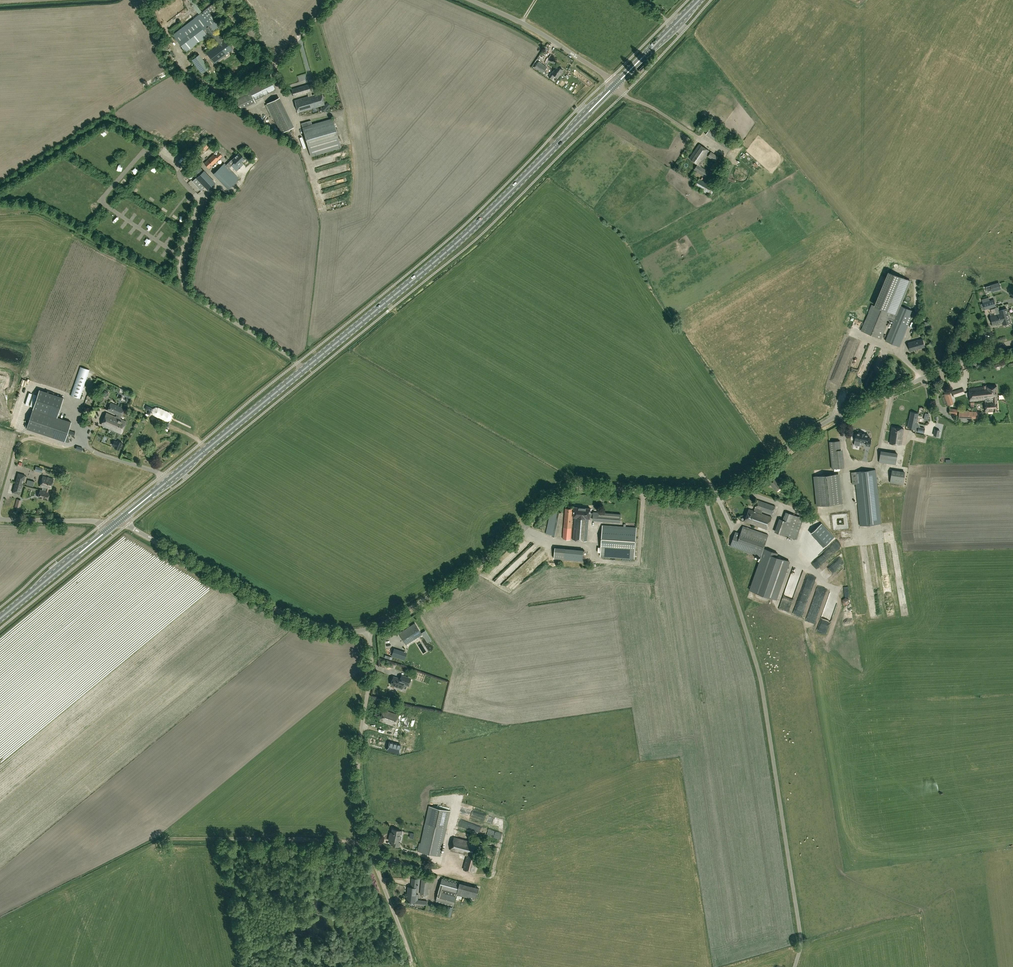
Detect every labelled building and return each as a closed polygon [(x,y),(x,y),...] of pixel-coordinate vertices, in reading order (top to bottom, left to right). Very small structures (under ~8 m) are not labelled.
[(202,12),(193,0),(190,0),(189,1),(199,15),(173,35),(187,53),(205,38),(211,39),(211,38),(214,42),(220,38),(217,33),(222,30),(209,12),(217,7),(214,3),(202,12)] [(222,41),(220,38),(214,42),(216,45),(206,53),(214,63),(232,49),(225,39),(222,41)] [(192,59),(201,73),(208,69),(199,55),(192,59)] [(543,73),(547,67),(539,62),(535,68),(543,73)] [(641,74),(648,67),(646,65),(639,72),(641,74)] [(558,77),(563,70),(557,66),(554,70),(552,73),(551,73),(549,77),(552,79),(554,75),(558,77)] [(249,90),(254,101),(261,97),(275,90),(270,79),(249,90)] [(307,93),(309,97),(295,101),(298,113),(325,105),(321,93),(312,96),(309,84),(291,90),(293,97),(307,93)] [(291,123),(279,97),(267,103),(281,133),(294,127),(291,123)] [(341,148),(338,137),(333,119),(312,125),(311,121),(301,123),(303,127),(302,128),(307,146),(311,156),(341,148)] [(206,150),(212,143),(207,139),(200,146),(206,150)] [(689,159),(700,166),(704,161),(703,161),(709,151),(699,144),(689,159)] [(708,157),(716,162),(719,157),(711,152),(708,157)] [(222,156),(219,153),(215,156),(213,154),(204,163),(209,168),(222,156)] [(237,165),(244,159),(239,153),(232,160),(232,159),(226,165),(229,168),(235,162),(237,165)] [(196,163),(190,168),(198,177),(193,181),(202,191),(205,188),(208,190),(214,184),(196,163)] [(229,168),(226,165),(224,163),(214,173),(229,188),(239,179),(229,168)] [(694,170),(705,178),(709,173),(698,165),(694,170)] [(695,187),(711,196),(716,185),(709,181),(707,183),(699,179),(695,187)] [(889,319),(894,321),(896,315),(900,306),(910,281),(891,273),(877,307),(872,305),(861,331),(881,339),(889,319)] [(992,292),(1001,289),(999,282),(985,287),(987,292),(992,290),(992,292)] [(994,299),(988,301),(990,308),(996,306),(994,299)] [(990,308),(988,301),(982,303),(985,310),(996,307),(996,306),(990,308)] [(896,315),(894,321),(886,341),(899,347),(913,313),(914,311),(900,306),(896,315)] [(1002,323),(998,307),(995,308),(997,315),(990,317),(993,325),(1002,323)] [(1010,323),(1008,313),(1007,312),(1004,313),(1003,309),(1000,310),(999,307),(998,307),(1002,323),(1003,325),(1010,323)] [(995,330),(989,333),(994,344),(1000,341),(995,330)] [(910,351),(925,347),(922,339),(908,343),(910,351)] [(80,399),(90,370),(80,367),(71,396),(80,399)] [(985,400),(985,401),(997,400),(997,386),(987,387),(969,389),(970,401),(985,400)] [(953,397),(965,393),(963,388),(952,392),(953,397)] [(130,402),(134,395),(123,389),(120,394),(124,396),(122,400),(121,399),(119,403),(122,405),(124,402),(126,403),(127,400),(130,402)] [(42,390),(35,410),(28,429),(66,443),(73,423),(58,418),(65,399),(42,390)] [(954,404),(950,392),(944,394),(948,406),(954,404)] [(32,401),(28,414),(31,415),(37,395),(34,394),(32,401)] [(998,411),(997,400),(985,401),(986,412),(998,411)] [(108,410),(117,415),(121,417),(125,409),(111,403),(108,410)] [(916,425),(918,416),(919,414),(911,412),(908,428),(915,429),(915,431),(924,433),(925,428),(919,427),(918,425),(916,425)] [(120,419),(121,417),(117,415),(116,417),(106,413),(101,424),(121,434),(126,422),(120,419)] [(901,445),(903,429),(892,427),(890,444),(901,445)] [(865,434),(865,433),(860,433),(856,432),(854,445),(860,446),(861,441),(866,443),(866,445),(870,446),(871,439),(868,438),(868,435),(865,434)] [(830,442),(831,451),(841,450),(840,441),(830,442)] [(881,450),(879,462),(896,465),(898,453),(881,450)] [(860,526),(881,524),(876,470),(851,473),(853,485),(856,484),(860,526)] [(905,472),(892,470),(890,483),(903,485),(905,472)] [(22,485),(25,475),(18,473),(15,483),(22,485)] [(842,504),(839,474),(815,477),(818,506),(842,504)] [(43,487),(42,491),(44,491),(44,488),(47,489),(46,492),(48,492),(49,489),(51,490),(54,480),(43,477),(40,486),(43,487)] [(780,484),(775,478),(770,483),(777,491),(783,486),(780,483),(780,484)] [(20,495),(22,485),(15,483),(13,492),(20,495)] [(50,493),(48,492),(46,492),(47,489),(44,488),(44,491),(42,491),(40,490),(38,497),(48,500),(50,493)] [(745,522),(767,530),(772,517),(762,514),(763,510),(773,514),(775,507),(758,500),(754,511),(749,509),(745,522)] [(590,519),(590,517),(592,517),(592,519),(618,521),(618,514),(592,513),(590,512),(591,508),(574,507),(573,518),(574,518),(573,540),(587,542),(589,519),(590,519)] [(571,540),(573,509),(565,508),(563,539),(571,540)] [(553,511),(553,516),(550,516),(546,534),(557,537),(561,512),(553,511)] [(775,532),(797,539),(804,518),(785,512),(783,520),(779,518),(775,532)] [(602,526),(601,546),(601,557),(634,559),(635,548),(637,528),(602,526)] [(735,532),(730,546),(762,557),(750,591),(776,600),(789,561),(778,557),(779,554),(764,549),(768,535),(743,526),(740,534),(735,532)] [(838,541),(826,528),(815,538),(827,551),(838,541)] [(582,561),(584,550),(555,548),(554,559),(582,561)] [(812,569),(816,577),(820,575),(816,567),(812,569)] [(781,609),(790,612),(792,606),(783,603),(781,609)] [(412,630),(395,639),(401,648),(418,640),(412,630)] [(398,654),(388,651),(386,659),(395,662),(398,654)] [(404,684),(408,686),(411,678),(401,675),(400,679),(393,676),(390,684),(402,689),(404,684)] [(398,715),(388,711),(387,711),(383,710),(379,721),(394,726),(398,715)] [(389,742),(387,750),(398,753),(400,745),(389,742)] [(440,856),(446,828),(450,811),(429,806),(425,824),(421,844),(420,843),(418,851),(440,856)] [(398,842),(401,831),(392,829),(392,833),(390,833),(389,841),(392,841),(391,845),(399,847),(400,843),(398,842)] [(479,845),(454,838),(450,851),(467,856),(463,870),(474,873),(478,859),(475,859),(479,845)] [(455,899),(459,883),(442,878),(436,901),(453,907),(455,899)] [(408,887),(407,902),(427,904),(427,901),(418,900),(418,895),(416,895),(416,887),(419,887),(420,879),(412,879),(411,888),(408,887)] [(428,895),(429,884),(430,880),(421,879),(421,883),(419,894),(428,895)]
